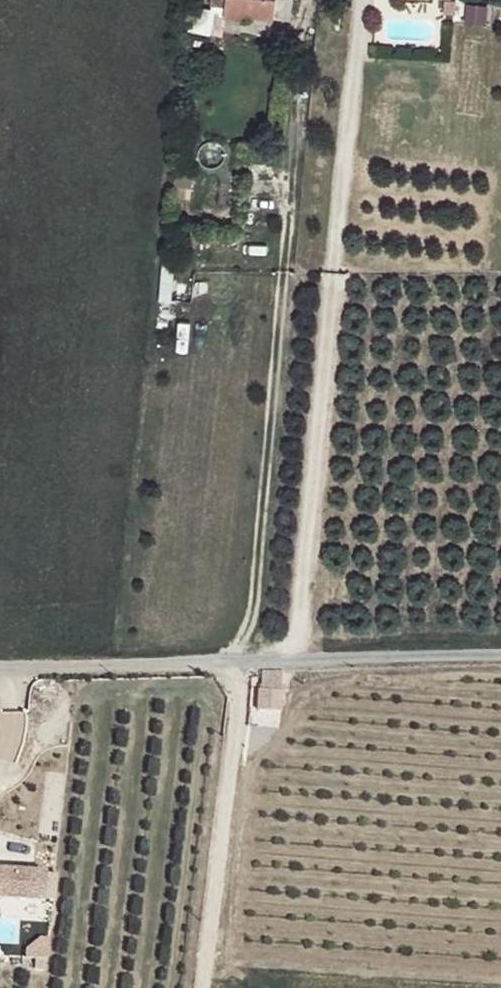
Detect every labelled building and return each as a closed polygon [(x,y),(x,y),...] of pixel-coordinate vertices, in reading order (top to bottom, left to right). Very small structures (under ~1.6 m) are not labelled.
[(203,8),(226,9),(227,0),(204,0),(203,8)] [(226,9),(225,15),(245,17),(246,12),(291,16),(293,0),(227,0),(226,9)] [(281,689),(263,687),(259,708),(279,710),(281,689)] [(0,861),(0,887),(40,889),(41,864),(0,861)]
